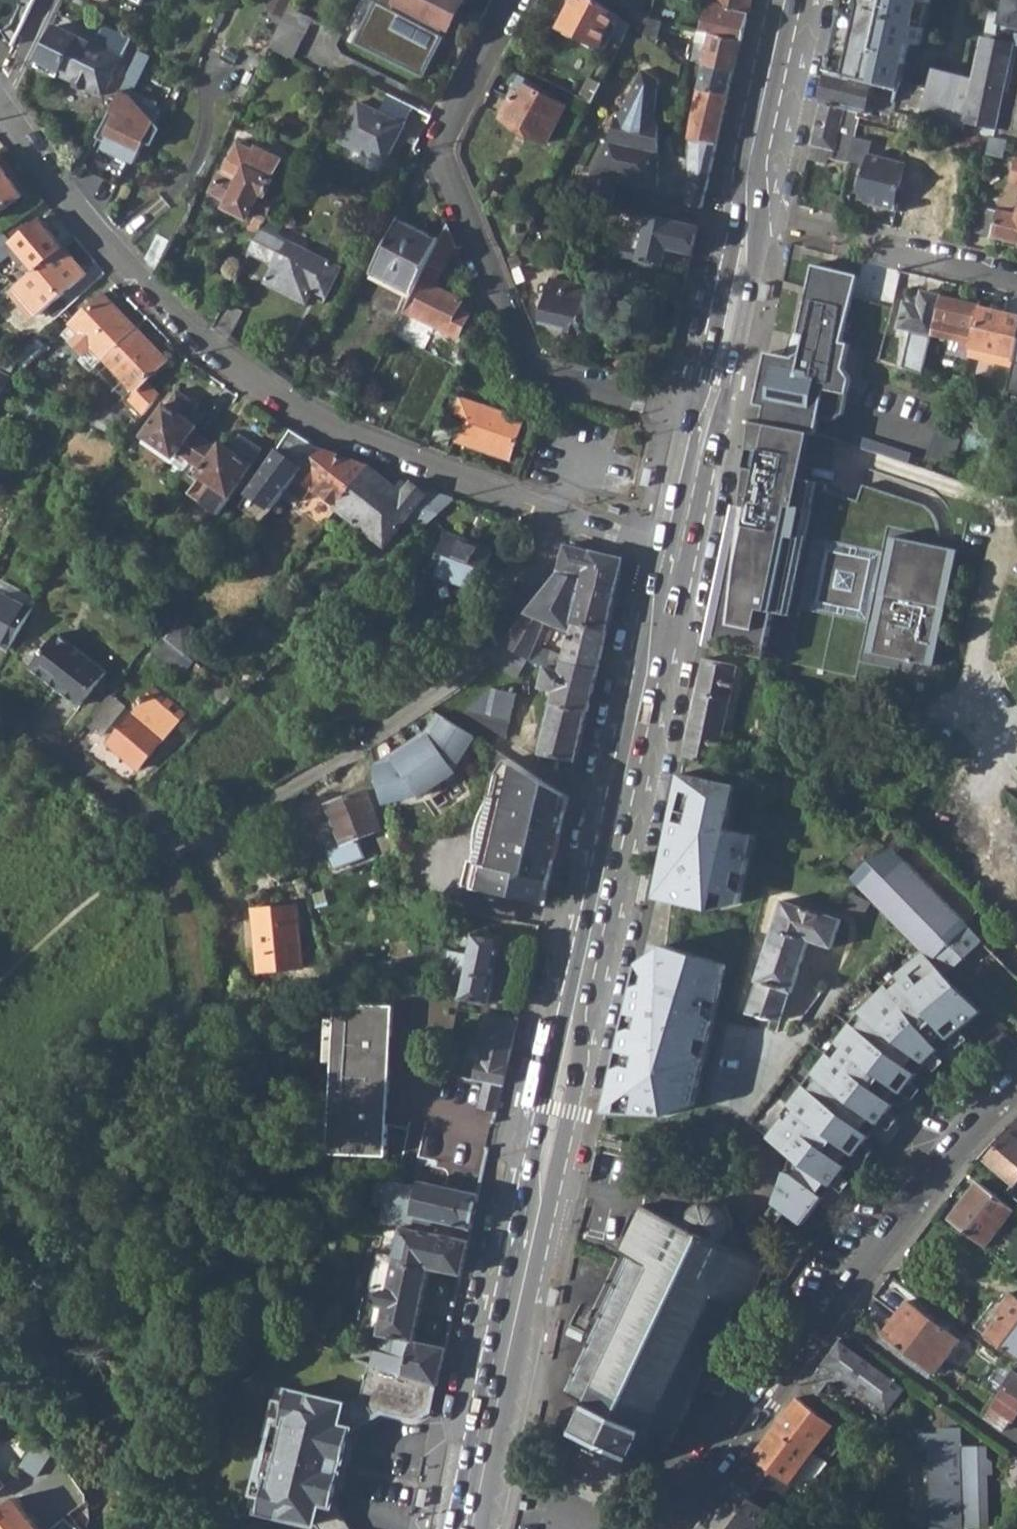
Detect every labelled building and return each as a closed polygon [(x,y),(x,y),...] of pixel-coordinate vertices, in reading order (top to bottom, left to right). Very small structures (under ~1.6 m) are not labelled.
[(13,45),(15,42),(36,0),(0,0),(0,27),(13,45)] [(145,10),(150,0),(123,0),(145,10)] [(401,2),(451,27),(464,0),(402,0),(401,2)] [(560,27),(600,47),(609,27),(627,36),(633,25),(596,0),(574,0),(560,27)] [(698,30),(710,33),(742,42),(748,13),(718,5),(718,2),(711,0),(707,0),(698,30)] [(718,2),(718,5),(748,13),(751,0),(711,0),(718,2)] [(899,89),(908,42),(920,44),(924,27),(913,25),(919,0),(846,0),(831,74),(899,89)] [(924,27),(929,1),(925,0),(919,0),(913,25),(924,27)] [(1016,26),(1016,0),(1003,0),(1001,11),(991,8),(986,30),(1000,33),(1002,23),(1016,26)] [(623,1),(618,8),(633,18),(638,11),(623,1)] [(391,8),(380,2),(362,41),(426,71),(444,31),(392,6),(391,8)] [(270,47),(295,59),(314,19),(290,7),(270,47)] [(651,17),(648,28),(660,36),(664,20),(651,17)] [(58,24),(37,63),(59,74),(60,71),(104,92),(113,75),(122,79),(129,63),(122,60),(133,38),(104,24),(95,42),(58,24)] [(710,33),(702,64),(735,71),(742,42),(710,33)] [(899,89),(894,112),(956,126),(972,130),(993,134),(995,135),(1014,44),(982,37),(974,78),(931,69),(928,87),(926,96),(909,92),(899,89)] [(140,50),(82,166),(100,176),(113,153),(134,163),(161,109),(159,108),(165,96),(145,86),(139,99),(131,95),(149,55),(140,50)] [(702,64),(696,90),(730,96),(732,85),(735,71),(702,64)] [(656,83),(645,68),(592,172),(588,189),(613,194),(617,178),(658,188),(658,152),(658,126),(653,125),(656,83)] [(515,92),(501,117),(550,141),(567,105),(525,83),(527,78),(520,74),(512,90),(515,92)] [(831,74),(827,74),(820,104),(857,112),(866,114),(867,107),(894,112),(899,89),(831,74)] [(590,76),(579,95),(592,101),(602,83),(590,76)] [(911,84),(909,92),(926,96),(928,87),(911,84)] [(730,96),(696,90),(692,108),(725,115),(730,96)] [(359,101),(340,141),(385,165),(414,108),(387,95),(379,111),(359,101)] [(808,160),(828,165),(830,159),(852,164),(852,163),(854,150),(856,132),(859,118),(856,118),(857,112),(820,104),(808,160)] [(692,108),(687,140),(719,145),(725,115),(692,108)] [(947,141),(969,146),(972,130),(956,126),(955,134),(949,133),(947,141)] [(868,166),(862,191),(867,204),(897,211),(908,164),(870,155),(874,136),(856,132),(854,150),(852,163),(868,166)] [(995,135),(993,134),(989,152),(1005,156),(1009,138),(995,135)] [(687,195),(687,205),(702,209),(719,145),(687,140),(687,159),(687,195)] [(222,171),(212,191),(230,200),(227,207),(249,219),(252,212),(267,220),(268,218),(278,197),(269,192),(274,180),(272,179),(281,159),(257,148),(256,152),(239,143),(225,170),(222,171)] [(897,211),(933,220),(942,185),(915,178),(921,152),(912,150),(908,164),(897,211)] [(687,159),(658,152),(658,188),(687,195),(687,159)] [(23,196),(0,164),(0,213),(23,196)] [(984,207),(977,233),(1016,242),(1016,215),(984,207)] [(649,215),(638,260),(663,265),(667,247),(693,253),(699,226),(649,215)] [(64,247),(41,218),(13,241),(5,233),(0,237),(0,264),(18,250),(26,260),(7,276),(17,287),(35,271),(64,247)] [(267,220),(251,251),(275,263),(266,282),(307,302),(314,289),(328,296),(342,268),(279,236),(284,226),(268,218),(267,220)] [(399,218),(372,272),(413,293),(421,278),(423,274),(440,238),(399,218)] [(440,238),(423,274),(439,282),(456,247),(448,227),(440,238)] [(156,241),(147,257),(159,271),(171,247),(156,241)] [(17,287),(16,287),(40,315),(88,274),(64,247),(35,271),(17,287)] [(505,260),(517,288),(531,283),(518,252),(505,260)] [(844,272),(847,258),(839,256),(836,270),(844,272)] [(806,331),(844,341),(862,262),(847,258),(844,272),(836,270),(815,265),(801,330),(806,331)] [(553,276),(543,321),(582,330),(591,294),(583,293),(585,284),(553,276)] [(413,293),(404,310),(460,337),(470,314),(459,308),(463,299),(421,278),(413,293)] [(760,299),(767,301),(771,284),(767,283),(764,283),(760,299)] [(583,293),(591,294),(593,285),(585,284),(583,293)] [(11,292),(34,320),(40,315),(16,287),(11,292)] [(71,327),(63,334),(82,356),(92,347),(104,360),(136,328),(103,293),(70,325),(71,327)] [(901,327),(936,336),(944,298),(925,293),(921,306),(907,303),(901,327)] [(972,351),(982,307),(944,298),(936,336),(964,342),(962,349),(972,351)] [(226,302),(213,329),(228,340),(243,312),(226,302)] [(982,307),(972,351),(970,359),(1013,368),(1016,353),(1016,315),(982,307)] [(104,360),(134,392),(127,399),(144,416),(159,396),(145,382),(167,361),(136,328),(104,360)] [(767,405),(771,405),(796,410),(835,418),(845,411),(852,375),(846,364),(849,342),(844,341),(806,331),(806,336),(805,341),(800,340),(788,350),(787,353),(776,351),(767,359),(760,395),(767,405)] [(37,336),(11,358),(16,361),(25,367),(48,347),(37,336)] [(16,361),(11,358),(0,353),(0,397),(16,361)] [(1013,368),(1008,390),(1016,393),(1016,353),(1013,368)] [(191,461),(207,438),(194,431),(197,426),(189,420),(194,412),(187,408),(192,401),(176,390),(175,392),(173,391),(169,392),(163,401),(166,404),(144,435),(175,458),(179,452),(191,461)] [(449,392),(441,408),(464,417),(457,433),(455,440),(511,458),(518,436),(531,441),(541,408),(527,404),(522,418),(449,392)] [(187,408),(194,412),(198,406),(192,401),(187,408)] [(793,429),(796,410),(771,405),(767,423),(785,427),(793,429)] [(434,427),(430,438),(447,445),(452,434),(434,427)] [(785,427),(784,450),(808,455),(812,433),(793,429),(785,427)] [(928,455),(952,464),(961,439),(936,431),(928,455)] [(237,440),(243,444),(248,438),(241,434),(237,440)] [(854,444),(909,463),(913,452),(857,434),(854,444)] [(203,470),(200,474),(233,497),(263,449),(248,438),(243,444),(237,440),(231,448),(222,442),(219,446),(207,438),(191,461),(203,470)] [(299,475),(290,487),(304,498),(313,488),(338,507),(369,467),(367,466),(347,458),(344,462),(338,457),(339,455),(320,448),(299,475)] [(272,508),(290,487),(299,475),(291,470),(295,463),(275,450),(248,493),(272,508)] [(774,608),(791,612),(805,536),(810,537),(816,505),(811,504),(817,478),(804,475),(808,455),(784,450),(774,608)] [(369,467),(338,507),(386,545),(406,521),(426,525),(455,498),(426,488),(423,493),(410,483),(407,486),(401,492),(395,488),(369,467)] [(653,470),(646,468),(642,485),(646,486),(649,486),(653,470)] [(821,479),(817,478),(811,504),(816,505),(821,479)] [(395,488),(401,492),(407,486),(401,481),(395,488)] [(446,532),(431,572),(478,589),(492,550),(446,532)] [(795,612),(810,537),(805,536),(791,612),(795,612)] [(892,536),(868,652),(934,666),(958,550),(892,536)] [(559,571),(527,612),(608,631),(624,559),(591,550),(567,544),(559,571)] [(32,609),(38,599),(4,581),(0,589),(0,591),(32,609)] [(32,609),(0,591),(0,645),(10,651),(32,609)] [(527,612),(505,644),(528,658),(548,669),(562,672),(564,662),(597,670),(608,631),(574,623),(569,649),(539,640),(546,617),(527,612)] [(198,635),(181,621),(167,638),(184,652),(198,635)] [(50,684),(73,648),(53,634),(29,669),(50,684)] [(167,638),(157,651),(186,674),(196,661),(184,652),(167,638)] [(505,644),(489,661),(516,677),(528,658),(505,644)] [(81,707),(107,674),(73,648),(50,684),(81,707)] [(686,755),(722,771),(724,765),(717,762),(739,665),(737,665),(737,658),(707,652),(686,755)] [(558,691),(555,703),(588,712),(597,670),(564,662),(562,672),(548,669),(543,687),(558,691)] [(470,709),(467,712),(506,737),(517,693),(492,688),(470,709)] [(153,689),(108,744),(139,769),(185,715),(153,689)] [(96,711),(111,723),(125,706),(109,694),(96,711)] [(588,712),(555,703),(551,720),(546,739),(542,756),(544,760),(575,776),(588,712)] [(429,708),(370,750),(381,783),(388,805),(419,794),(420,796),(456,771),(454,768),(473,735),(429,708)] [(96,711),(86,723),(101,734),(111,723),(96,711)] [(540,738),(546,739),(551,720),(544,719),(540,738)] [(495,750),(464,885),(547,904),(571,797),(495,750)] [(682,774),(658,899),(711,912),(738,784),(682,774)] [(329,804),(343,843),(394,823),(388,805),(381,783),(329,804)] [(853,877),(948,972),(984,940),(886,841),(873,835),(853,857),(862,868),(853,877)] [(845,907),(861,915),(868,900),(853,891),(845,907)] [(751,1011),(782,1019),(792,991),(795,991),(811,940),(834,947),(843,919),(784,900),(758,979),(760,981),(751,1011)] [(263,937),(265,970),(304,968),(299,905),(255,908),(257,938),(263,937)] [(420,942),(420,953),(420,964),(422,963),(449,960),(450,978),(453,979),(464,980),(462,990),(461,997),(489,1002),(501,939),(473,934),(470,954),(420,942)] [(257,938),(259,971),(265,970),(263,937),(257,938)] [(641,963),(608,1115),(694,1108),(727,964),(664,945),(641,963)] [(849,1022),(767,1136),(793,1156),(775,1204),(806,1226),(916,1072),(985,1008),(920,954),(849,1022)] [(452,988),(462,990),(464,980),(453,979),(452,988)] [(395,1005),(333,1001),(325,1153),(388,1156),(395,1005)] [(454,1027),(484,1034),(489,1014),(459,1008),(454,1027)] [(484,1048),(478,1080),(504,1085),(519,1020),(489,1014),(484,1034),(482,1047),(484,1048)] [(1016,1199),(1016,1127),(988,1160),(1015,1185),(1009,1192),(1016,1199)] [(386,1222),(398,1225),(432,1232),(434,1221),(473,1229),(481,1194),(423,1182),(422,1186),(393,1181),(386,1222)] [(1006,1245),(1016,1231),(1016,1212),(980,1182),(951,1217),(988,1244),(994,1235),(1006,1245)] [(569,1392),(674,1441),(699,1389),(737,1308),(747,1309),(768,1262),(737,1247),(741,1238),(733,1234),(734,1218),(728,1208),(714,1202),(701,1203),(690,1214),(681,1210),(676,1220),(644,1204),(623,1251),(627,1253),(630,1257),(601,1322),(592,1317),(596,1310),(579,1302),(570,1323),(586,1330),(585,1335),(593,1339),(569,1392)] [(398,1225),(393,1250),(400,1251),(399,1256),(392,1288),(387,1287),(380,1291),(379,1299),(383,1305),(388,1306),(382,1334),(416,1341),(423,1302),(430,1266),(463,1273),(470,1240),(432,1232),(398,1225)] [(548,1304),(556,1306),(560,1289),(556,1288),(553,1287),(548,1304)] [(223,1293),(219,1306),(232,1310),(235,1310),(239,1298),(223,1293)] [(1016,1358),(1016,1296),(1013,1293),(1001,1308),(1005,1311),(987,1335),(1016,1358)] [(886,1334),(937,1374),(962,1341),(910,1301),(886,1334)] [(359,1344),(356,1358),(371,1364),(435,1384),(439,1386),(448,1348),(416,1341),(382,1334),(378,1349),(359,1344)] [(824,1363),(892,1414),(910,1388),(843,1338),(824,1363)] [(988,1388),(999,1395),(1016,1369),(1005,1361),(988,1388)] [(334,1505),(353,1425),(384,1410),(417,1419),(420,1404),(433,1398),(435,1384),(371,1364),(363,1394),(350,1403),(279,1387),(249,1506),(319,1525),(322,1528),(349,1528),(334,1505)] [(1016,1369),(999,1395),(985,1417),(1004,1431),(1011,1421),(1014,1424),(1016,1420),(1016,1370),(1016,1369)] [(420,1404),(417,1419),(431,1411),(433,1398),(420,1404)] [(753,1457),(790,1484),(834,1426),(798,1398),(753,1457)] [(933,1448),(936,1527),(965,1526),(961,1429),(946,1428),(946,1435),(924,1433),(924,1448),(933,1448)] [(38,1441),(22,1467),(37,1477),(54,1452),(38,1441)] [(726,1528),(758,1528),(791,1485),(790,1484),(753,1457),(709,1516),(726,1528)] [(428,1489),(421,1487),(417,1504),(421,1505),(425,1506),(428,1489)] [(0,1509),(0,1528),(39,1528),(15,1498),(0,1509)] [(88,1501),(84,1503),(65,1517),(78,1528),(86,1528),(93,1511),(88,1501)] [(709,1516),(699,1528),(726,1528),(709,1516)] [(65,1517),(50,1528),(78,1528),(65,1517)]
